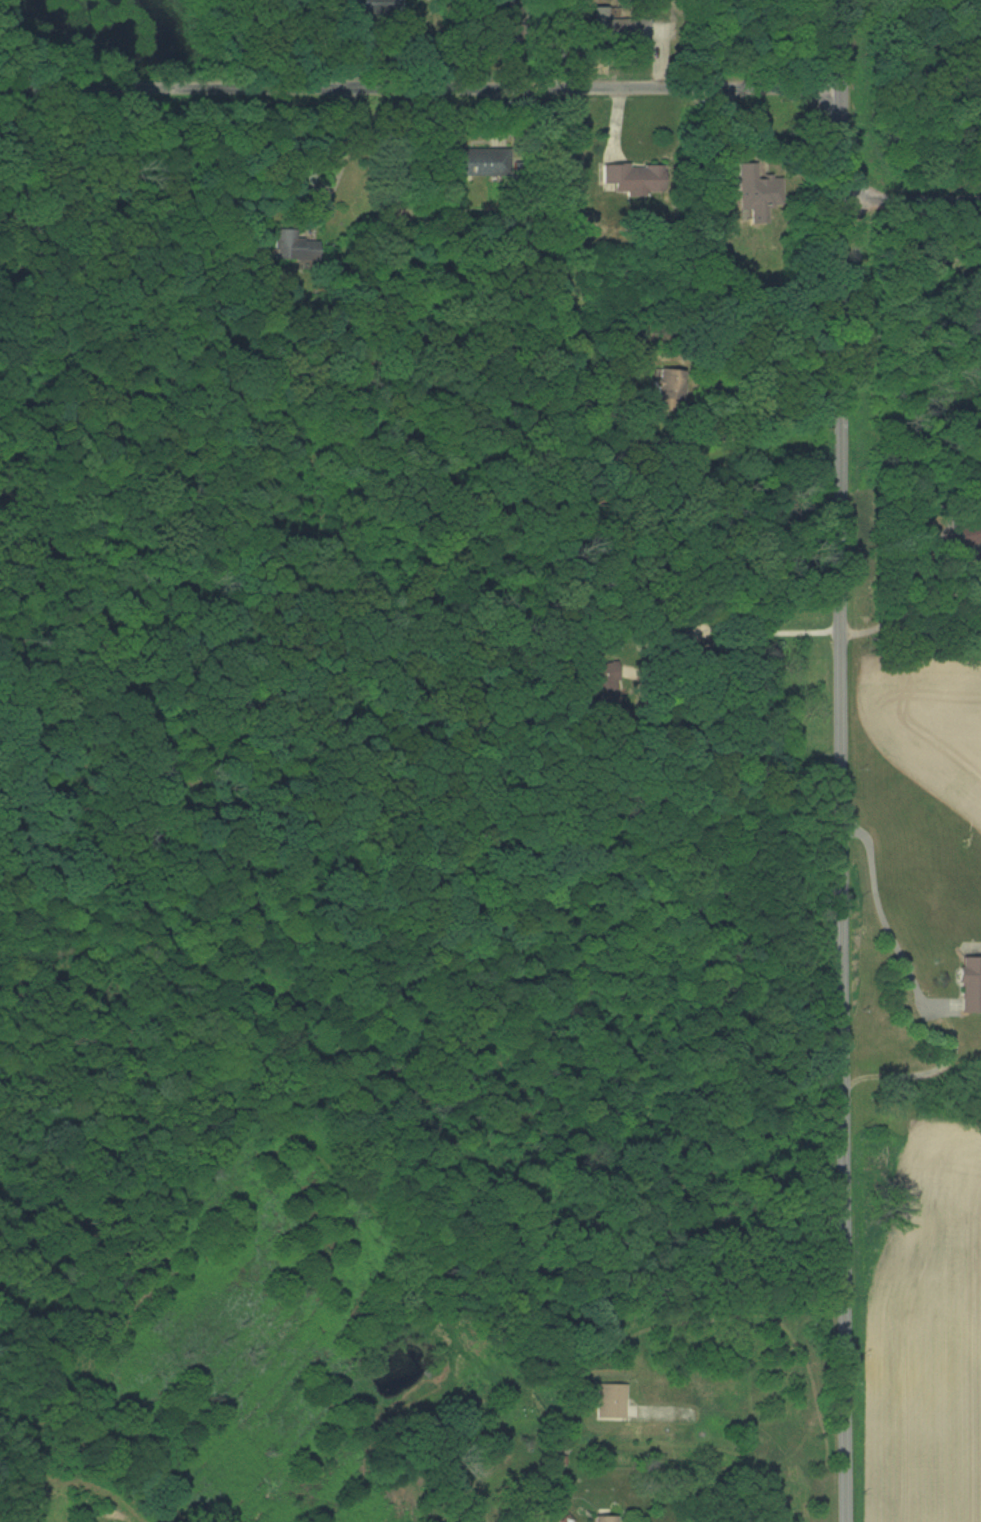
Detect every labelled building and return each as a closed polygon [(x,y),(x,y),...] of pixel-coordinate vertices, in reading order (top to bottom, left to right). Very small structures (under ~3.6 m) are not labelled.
[(348,18),(402,18),(402,0),(348,0),(348,18)] [(647,18),(592,18),(592,43),(647,43),(647,18)] [(447,148),(447,175),(496,175),(496,148),(447,148)] [(601,163),(601,183),(612,183),(612,191),(627,191),(627,195),(649,195),(649,162),(601,163)] [(738,163),(739,209),(749,209),(750,223),(774,223),(773,178),(756,178),(756,163),(738,163)] [(295,228),(273,228),(273,259),(312,259),(312,233),(295,233),(295,228)] [(680,369),(657,371),(658,400),(682,399),(680,369)] [(682,647),(709,637),(704,623),(677,633),(682,647)] [(980,1014),(980,957),(961,957),(960,1013),(980,1014)]
